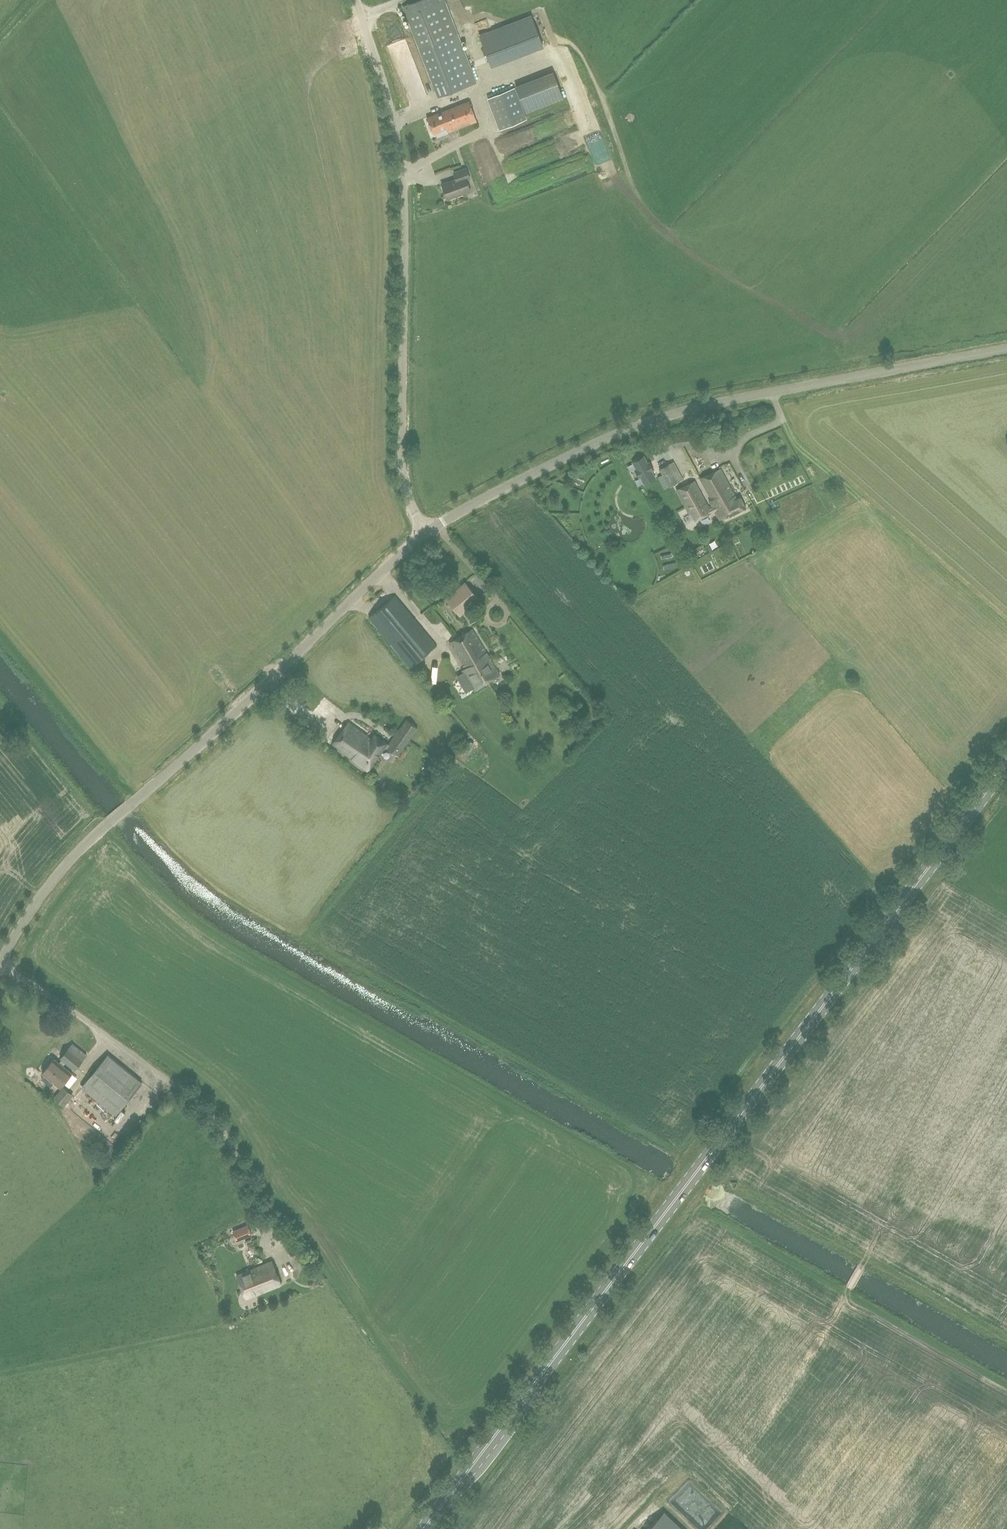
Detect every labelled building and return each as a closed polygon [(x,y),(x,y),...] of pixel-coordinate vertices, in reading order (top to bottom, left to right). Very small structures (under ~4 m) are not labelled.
[(457,33),(444,0),(419,0),(402,7),(438,97),(477,82),(457,33)] [(541,42),(531,16),(480,37),(489,62),(541,42)] [(524,113),(514,87),(488,98),(497,124),(500,129),(526,119),(524,113)] [(477,121),(469,101),(427,117),(434,134),(448,128),(449,132),(477,121)] [(456,179),(442,184),(447,199),(471,190),(466,179),(470,178),(466,168),(454,172),(456,179)] [(642,483),(653,477),(649,470),(651,469),(647,462),(645,462),(641,455),(631,461),(642,483)] [(659,469),(669,487),(678,482),(668,464),(659,469)] [(710,501),(711,504),(715,511),(720,519),(745,508),(740,497),(736,499),(720,469),(700,478),(710,497),(710,501)] [(695,520),(715,511),(711,504),(708,506),(694,481),(677,489),(690,514),(692,513),(695,520)] [(663,551),(665,559),(673,557),(672,550),(663,551)] [(446,599),(459,614),(478,598),(465,583),(446,599)] [(410,667),(436,646),(395,596),(369,617),(410,667)] [(450,629),(444,634),(448,640),(454,635),(450,629)] [(472,629),(457,637),(470,659),(474,656),(482,670),(480,672),(486,683),(499,676),(472,629)] [(470,659),(457,637),(449,642),(464,668),(462,669),(473,690),(486,683),(480,672),(482,670),(474,656),(470,659)] [(369,770),(386,746),(399,755),(418,728),(406,720),(389,744),(375,735),(371,739),(348,723),(333,746),(369,770)] [(60,1058),(62,1059),(65,1062),(74,1070),(87,1055),(73,1043),(60,1058)] [(82,1087),(114,1115),(141,1083),(108,1055),(82,1087)] [(62,1065),(65,1062),(62,1059),(59,1062),(54,1058),(41,1072),(45,1075),(42,1079),(49,1085),(53,1082),(59,1087),(71,1073),(62,1065)] [(74,1094),(64,1086),(54,1097),(65,1106),(74,1094)] [(233,1230),(237,1241),(253,1235),(249,1224),(233,1230)] [(246,1298),(281,1284),(272,1261),(237,1275),(246,1298)] [(610,1491),(620,1487),(616,1478),(606,1482),(610,1491)] [(623,1501),(629,1509),(633,1506),(627,1498),(623,1501)] [(665,1512),(649,1528),(682,1528),(665,1512)]
